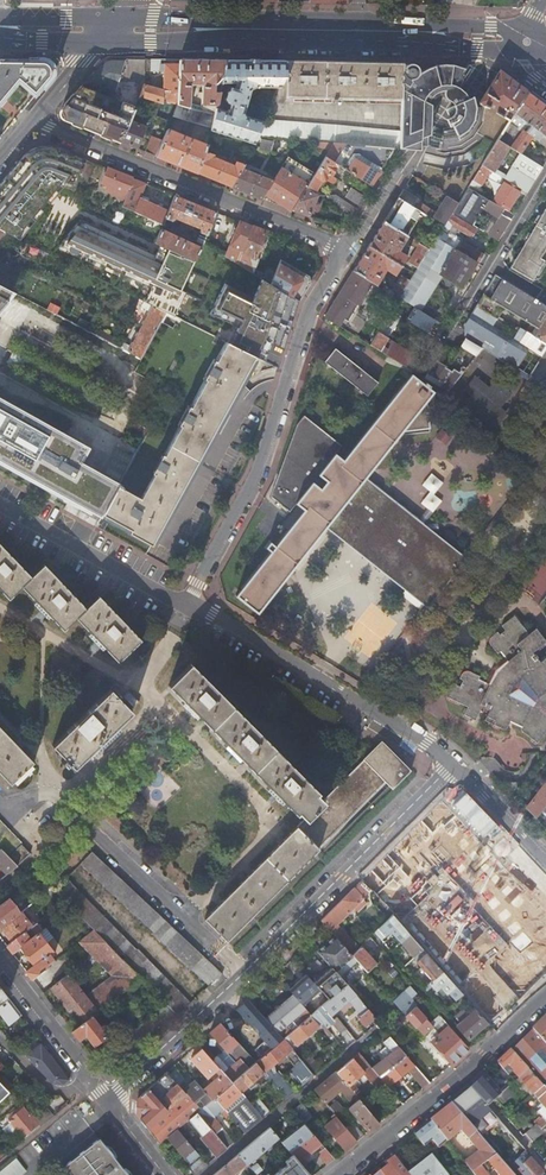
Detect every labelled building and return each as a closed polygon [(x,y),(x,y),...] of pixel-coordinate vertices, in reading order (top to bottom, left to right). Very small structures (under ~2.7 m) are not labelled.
[(138,85),(144,85),(144,82),(145,72),(145,60),(110,59),(101,64),(94,73),(84,84),(111,93),(110,95),(114,96),(115,93),(122,76),(138,76),(138,85)] [(3,102),(19,82),(35,96),(54,73),(49,60),(2,60),(0,61),(0,105),(3,102)] [(164,101),(178,105),(180,60),(145,60),(145,72),(150,71),(150,72),(164,72),(163,91),(149,86),(149,82),(144,82),(144,85),(144,88),(144,99),(140,101),(140,102),(141,104),(159,109),(161,104),(164,104),(164,101)] [(207,109),(216,111),(217,108),(220,92),(214,90),(215,83),(222,84),(222,83),(226,60),(180,60),(178,105),(191,108),(191,85),(199,84),(203,87),(202,104),(208,104),(207,109)] [(254,144),(258,135),(264,122),(247,116),(244,112),(251,89),(257,87),(279,87),(283,78),(285,78),(286,61),(226,60),(222,83),(236,83),(234,89),(229,88),(225,99),(227,102),(230,103),(228,111),(217,108),(216,111),(215,115),(212,128),(212,130),(254,144)] [(294,101),(402,103),(404,63),(286,61),(285,78),(283,78),(279,87),(273,102),(284,104),(286,101),(286,98),(294,98),(294,101)] [(409,149),(421,151),(421,146),(427,146),(428,123),(431,123),(431,105),(429,104),(431,101),(433,98),(434,96),(432,94),(438,91),(440,93),(442,92),(445,92),(444,93),(445,96),(447,99),(452,102),(454,105),(445,109),(449,118),(446,119),(451,128),(454,127),(458,137),(467,130),(474,120),(476,108),(473,96),(469,99),(465,93),(460,88),(464,81),(458,78),(464,70),(465,68),(453,65),(444,64),(436,65),(421,72),(417,66),(416,65),(413,64),(411,63),(408,64),(405,65),(404,63),(402,103),(400,149),(409,149)] [(481,101),(510,120),(511,119),(504,115),(507,111),(507,108),(510,106),(510,110),(515,113),(528,92),(500,71),(481,101)] [(81,87),(61,111),(64,120),(121,143),(129,121),(135,108),(120,102),(81,87)] [(120,102),(135,108),(138,101),(140,102),(140,101),(144,99),(144,88),(137,87),(129,97),(123,95),(122,95),(120,102)] [(434,96),(433,98),(435,100),(436,99),(441,96),(443,95),(442,92),(440,93),(438,91),(432,94),(434,96)] [(511,148),(520,153),(533,136),(539,140),(544,134),(545,136),(545,105),(528,92),(515,113),(511,119),(519,125),(524,129),(516,141),(511,148)] [(173,117),(212,128),(215,115),(207,112),(191,108),(178,105),(173,117)] [(510,120),(504,130),(512,135),(519,125),(511,119),(510,120)] [(334,142),(392,148),(394,130),(265,120),(264,122),(258,135),(299,139),(334,142)] [(121,143),(137,149),(146,128),(129,121),(121,143)] [(205,152),(206,152),(210,137),(207,136),(203,144),(167,130),(162,142),(156,157),(197,173),(205,152)] [(504,130),(498,140),(506,145),(511,138),(512,135),(504,130)] [(36,138),(0,181),(0,227),(5,229),(0,236),(0,283),(97,336),(148,301),(273,361),(299,311),(152,243),(159,226),(73,184),(83,159),(36,138)] [(146,152),(156,157),(162,142),(152,138),(146,152)] [(511,138),(506,145),(510,147),(511,148),(516,141),(511,138)] [(487,157),(481,165),(490,170),(494,172),(496,169),(499,164),(501,161),(510,147),(506,145),(498,140),(487,157)] [(371,184),(394,148),(392,148),(334,142),(325,157),(339,165),(371,184)] [(232,187),(233,187),(243,168),(245,164),(237,162),(235,167),(232,166),(219,160),(217,161),(213,159),(214,155),(206,152),(205,152),(197,173),(232,187)] [(508,175),(506,179),(521,188),(528,192),(535,179),(543,166),(520,153),(513,166),(508,175)] [(306,188),(316,173),(288,157),(273,181),(265,194),(292,210),(306,188)] [(332,176),(339,165),(325,157),(316,173),(306,188),(316,194),(324,181),(328,180),(334,185),(338,179),(332,176)] [(94,164),(87,161),(80,176),(88,179),(94,164)] [(481,165),(472,180),(481,185),(490,170),(481,165)] [(233,187),(262,198),(265,194),(273,181),(243,168),(233,187)] [(126,198),(133,179),(108,169),(102,183),(109,186),(107,191),(126,198)] [(496,169),(494,172),(498,175),(501,176),(502,177),(506,179),(508,175),(496,169)] [(506,179),(502,177),(495,189),(498,191),(506,179)] [(134,212),(140,199),(146,184),(133,179),(126,198),(122,206),(122,207),(134,212)] [(521,188),(506,179),(498,191),(493,200),(509,208),(521,188)] [(359,205),(364,195),(352,187),(346,196),(359,205)] [(499,239),(514,214),(467,187),(458,203),(452,212),(457,215),(473,225),(480,214),(481,215),(482,214),(495,222),(493,226),(490,224),(486,232),(499,239)] [(316,194),(306,188),(292,210),(309,217),(313,209),(316,211),(319,204),(316,203),(318,196),(316,194)] [(421,212),(429,217),(432,212),(416,202),(418,199),(403,189),(398,197),(421,212)] [(352,216),(357,207),(336,194),(329,195),(326,200),(352,216)] [(161,229),(156,242),(194,260),(203,243),(216,212),(175,196),(168,212),(163,225),(168,227),(171,221),(175,218),(200,229),(200,233),(196,241),(199,243),(197,246),(161,229)] [(443,226),(452,212),(458,203),(446,196),(435,214),(432,219),(443,226)] [(407,235),(421,212),(398,197),(393,206),(394,207),(385,221),(407,235)] [(168,212),(140,199),(134,212),(163,225),(168,212)] [(545,208),(537,222),(537,225),(535,226),(532,230),(533,232),(531,232),(525,242),(527,243),(518,260),(515,258),(509,269),(531,282),(544,259),(540,257),(545,247),(545,208)] [(456,217),(457,215),(452,212),(443,226),(441,230),(447,233),(447,232),(450,228),(451,225),(471,236),(475,228),(456,217)] [(385,221),(384,220),(369,245),(402,266),(407,257),(398,250),(407,235),(385,221)] [(252,226),(239,221),(225,256),(237,263),(252,226)] [(265,232),(252,226),(237,263),(252,273),(258,258),(255,257),(265,232)] [(447,233),(441,230),(440,230),(436,237),(477,261),(479,262),(484,254),(447,232),(447,233)] [(477,261),(436,237),(429,249),(421,261),(441,273),(462,286),(477,261)] [(421,261),(429,249),(413,239),(411,242),(418,247),(408,262),(418,267),(421,261)] [(402,266),(369,245),(353,270),(372,282),(376,285),(386,269),(396,275),(402,266)] [(479,262),(483,264),(489,255),(485,252),(484,254),(479,262)] [(280,259),(270,283),(296,299),(299,301),(310,283),(309,278),(280,259)] [(441,273),(421,261),(418,267),(414,274),(410,280),(399,297),(415,307),(418,309),(441,273)] [(339,293),(359,305),(372,282),(353,270),(339,293)] [(545,347),(545,305),(535,298),(495,274),(475,306),(496,319),(504,307),(531,323),(522,336),(519,342),(471,313),(465,324),(464,325),(464,327),(465,337),(482,347),(527,379),(545,347)] [(399,297),(410,280),(402,275),(392,290),(385,285),(383,289),(398,298),(399,297)] [(9,302),(7,301),(12,292),(0,286),(0,312),(9,302)] [(359,305),(339,293),(324,316),(339,325),(344,318),(349,321),(359,305)] [(126,346),(124,350),(140,359),(165,312),(149,304),(146,309),(150,310),(130,348),(126,346)] [(522,336),(496,319),(475,306),(471,313),(519,342),(522,336)] [(406,319),(426,331),(434,318),(418,309),(415,307),(406,319)] [(401,316),(391,310),(384,321),(370,344),(414,371),(423,377),(426,372),(428,369),(417,363),(420,359),(402,347),(400,349),(386,339),(387,338),(401,316)] [(100,338),(117,347),(120,342),(103,333),(100,338)] [(482,347),(465,337),(464,340),(463,342),(461,344),(459,346),(456,347),(454,348),(445,363),(452,367),(458,371),(459,369),(460,367),(461,366),(463,366),(464,367),(466,368),(482,347)] [(402,347),(387,338),(386,339),(400,349),(402,347)] [(434,360),(442,346),(440,345),(438,343),(436,342),(435,339),(426,355),(434,360)] [(118,485),(102,515),(130,531),(128,534),(149,546),(247,369),(255,373),(262,360),(225,342),(214,362),(212,361),(202,380),(204,381),(189,409),(187,408),(177,427),(179,428),(163,457),(161,456),(150,475),(152,477),(139,500),(121,490),(123,487),(118,485)] [(324,361),(367,395),(378,382),(335,348),(324,361)] [(446,392),(466,368),(464,367),(463,366),(461,366),(460,367),(459,369),(458,371),(452,367),(450,370),(436,362),(429,373),(442,382),(439,387),(446,392)] [(429,373),(426,372),(423,377),(439,387),(442,382),(429,373)] [(336,513),(343,519),(377,478),(369,472),(433,392),(412,375),(342,460),(335,454),(341,446),(303,416),(297,424),(278,487),(297,502),(304,493),(311,499),(243,585),(264,602),(336,513)] [(460,410),(474,421),(480,414),(494,425),(505,411),(499,406),(510,392),(495,380),(489,387),(475,377),(464,391),(471,396),(460,410)] [(90,514),(91,512),(100,517),(102,515),(118,485),(119,483),(81,462),(89,447),(0,398),(0,465),(90,514)] [(435,593),(468,552),(377,478),(343,519),(435,593)] [(7,599),(11,596),(20,587),(34,601),(31,603),(46,618),(48,616),(62,630),(75,618),(88,632),(86,634),(100,649),(103,647),(117,662),(140,640),(97,596),(85,608),(42,564),(30,577),(0,546),(0,592),(7,599)] [(542,572),(526,573),(528,594),(543,593),(542,572)] [(479,679),(480,676),(474,673),(472,672),(468,671),(467,671),(466,671),(465,671),(464,672),(463,673),(462,673),(461,674),(461,675),(461,676),(460,677),(461,679),(461,680),(463,681),(460,686),(455,684),(449,698),(468,707),(467,709),(466,708),(465,709),(464,710),(463,711),(463,712),(462,713),(462,714),(463,715),(463,716),(464,717),(464,718),(465,719),(466,719),(470,720),(471,718),(477,721),(484,706),(491,709),(485,721),(503,729),(504,729),(505,729),(506,729),(507,728),(508,728),(508,727),(511,722),(522,727),(522,728),(522,729),(522,730),(523,731),(524,732),(538,743),(545,733),(545,658),(541,662),(533,652),(545,641),(545,640),(539,631),(541,630),(537,626),(537,625),(536,625),(535,625),(534,626),(527,631),(514,615),(502,625),(505,630),(500,634),(497,631),(491,637),(491,638),(490,639),(490,640),(490,642),(491,644),(491,647),(493,649),(494,650),(496,652),(498,653),(500,652),(504,656),(500,658),(495,663),(497,665),(494,669),(491,672),(489,671),(489,672),(485,681),(479,679)] [(304,818),(305,819),(307,820),(325,802),(323,800),(325,798),(324,797),(322,799),(316,793),(318,791),(197,670),(190,663),(167,685),(178,696),(182,700),(180,702),(195,716),(197,714),(225,743),(223,745),(237,759),(239,757),(267,785),(265,787),(279,801),(281,799),(296,814),(298,812),(304,818)] [(57,750),(59,753),(64,758),(61,761),(66,766),(69,763),(74,768),(89,754),(118,726),(132,711),(130,710),(139,701),(128,690),(119,698),(117,696),(115,694),(110,688),(52,745),(57,750)] [(120,728),(118,726),(89,754),(91,756),(120,728)] [(10,784),(33,762),(21,750),(15,743),(0,728),(0,774),(10,784)] [(227,940),(269,897),(319,848),(349,818),(385,781),(392,789),(412,769),(404,761),(382,739),(377,744),(340,781),(324,797),(325,798),(323,800),(325,802),(307,820),(305,819),(304,818),(283,838),(277,844),(253,869),(247,875),(246,876),(223,899),(217,905),(204,918),(227,940)] [(17,741),(15,743),(21,750),(23,748),(17,741)] [(537,818),(542,809),(545,804),(545,782),(526,808),(537,818)] [(460,817),(376,894),(396,916),(480,839),(460,817)] [(17,865),(28,854),(20,846),(21,845),(20,843),(19,845),(0,825),(0,848),(17,865)] [(275,842),(277,844),(283,838),(281,836),(275,842)] [(66,878),(67,876),(65,874),(83,856),(69,841),(52,858),(37,873),(38,874),(52,888),(54,890),(66,878)] [(29,853),(21,845),(20,846),(28,854),(29,853)] [(6,874),(17,865),(0,848),(0,868),(6,874)] [(223,973),(214,965),(209,960),(91,852),(80,863),(155,933),(154,934),(209,985),(223,973)] [(456,955),(527,888),(506,866),(435,934),(456,955)] [(245,873),(247,875),(253,869),(251,867),(245,873)] [(137,949),(66,878),(54,890),(55,891),(65,900),(94,930),(141,977),(164,1001),(177,1014),(190,1002),(137,949)] [(336,936),(352,954),(360,947),(337,924),(364,898),(354,887),(322,920),(328,926),(336,936)] [(9,897),(0,905),(0,927),(20,912),(9,897)] [(215,903),(217,905),(223,899),(221,897),(215,903)] [(30,917),(24,909),(20,912),(0,927),(11,941),(32,926),(27,919),(30,917)] [(393,913),(374,932),(380,937),(389,928),(398,939),(389,948),(391,951),(401,942),(410,933),(393,913)] [(11,941),(6,945),(12,953),(19,948),(33,965),(26,970),(32,978),(55,960),(49,953),(52,951),(46,943),(38,932),(42,929),(37,922),(32,926),(11,941)] [(482,983),(502,1005),(545,965),(545,924),(482,983)] [(38,932),(46,943),(54,938),(45,927),(42,929),(38,932)] [(91,1015),(141,977),(94,930),(80,941),(112,976),(86,996),(68,973),(50,987),(68,1010),(71,1008),(82,1022),(91,1015)] [(423,948),(410,933),(401,942),(406,947),(404,949),(408,954),(410,953),(414,957),(423,948)] [(368,972),(352,954),(336,936),(318,951),(324,958),(326,960),(332,967),(347,983),(356,994),(356,995),(374,979),(368,972)] [(378,963),(362,945),(360,947),(352,954),(368,972),(378,963)] [(433,980),(444,971),(423,948),(414,957),(405,966),(407,968),(416,960),(433,980)] [(60,959),(35,977),(41,986),(67,968),(60,959)] [(329,999),(347,983),(332,967),(314,982),(320,989),(329,999)] [(456,999),(463,993),(444,971),(433,980),(424,988),(427,990),(432,985),(443,997),(449,992),(456,999)] [(307,974),(289,989),(293,994),(294,995),(303,1005),(320,989),(314,982),(307,974)] [(351,999),(356,994),(347,983),(329,999),(325,1002),(334,1013),(341,1007),(344,1010),(353,1002),(351,999)] [(410,985),(393,1000),(406,1014),(416,1006),(418,1004),(412,997),(417,993),(410,985)] [(0,986),(0,1003),(8,996),(0,986)] [(256,991),(248,998),(258,1009),(265,1003),(256,991)] [(293,994),(266,1018),(268,1021),(294,1000),(292,997),(294,995),(293,994)] [(294,1000),(268,1021),(283,1038),(284,1037),(291,1031),(287,1025),(298,1016),(303,1021),(311,1014),(303,1005),(294,995),(292,997),(294,1000)] [(258,1009),(248,998),(222,1022),(238,1041),(248,1053),(255,1062),(283,1038),(268,1021),(266,1018),(258,1009)] [(334,1013),(325,1002),(321,1005),(330,1016),(334,1013)] [(357,1016),(368,1008),(363,1003),(353,1011),(357,1016)] [(330,1016),(321,1005),(313,1012),(322,1022),(326,1026),(331,1022),(340,1032),(346,1027),(336,1016),(333,1019),(330,1016)] [(406,1015),(418,1029),(424,1035),(426,1032),(443,1017),(440,1014),(430,1022),(416,1006),(406,1014),(406,1015)] [(470,1039),(489,1022),(476,1007),(469,1014),(464,1008),(456,1015),(461,1021),(457,1024),(470,1039)] [(79,1025),(82,1022),(71,1008),(68,1010),(79,1025)] [(379,1021),(372,1013),(368,1008),(357,1016),(364,1025),(372,1018),(373,1021),(376,1024),(379,1021)] [(313,1012),(311,1014),(303,1021),(291,1031),(284,1037),(293,1048),(322,1022),(313,1012)] [(79,1025),(72,1030),(79,1038),(85,1034),(94,1044),(106,1035),(91,1015),(82,1022),(79,1025)] [(541,1021),(532,1029),(545,1045),(545,1016),(541,1021)] [(443,1017),(426,1032),(454,1063),(456,1062),(470,1048),(443,1017)] [(231,1048),(238,1041),(222,1022),(210,1032),(220,1044),(226,1051),(231,1048)] [(532,1029),(520,1042),(511,1050),(528,1070),(542,1086),(545,1090),(545,1045),(532,1029)] [(215,1049),(220,1044),(210,1032),(202,1040),(215,1049)] [(284,1037),(283,1038),(255,1062),(269,1078),(287,1098),(293,1092),(276,1073),(274,1075),(268,1068),(288,1051),(301,1067),(299,1068),(309,1080),(315,1074),(304,1061),(293,1048),(284,1037)] [(392,1052),(373,1068),(381,1077),(407,1055),(393,1039),(386,1045),(392,1052)] [(241,1059),(248,1053),(238,1041),(231,1048),(235,1053),(230,1056),(236,1063),(241,1059)] [(63,1083),(68,1079),(63,1073),(41,1043),(27,1055),(36,1065),(54,1083),(63,1083)] [(196,1053),(203,1047),(199,1043),(192,1049),(196,1053)] [(214,1097),(232,1082),(217,1064),(203,1047),(196,1053),(192,1057),(194,1059),(196,1062),(209,1076),(213,1073),(216,1075),(219,1072),(221,1075),(213,1081),(204,1089),(212,1099),(214,1097)] [(519,1078),(528,1070),(511,1050),(504,1057),(497,1063),(508,1075),(513,1070),(519,1078)] [(248,1068),(255,1062),(248,1053),(241,1059),(248,1068)] [(360,1053),(337,1071),(357,1094),(359,1092),(360,1090),(354,1082),(360,1078),(364,1083),(369,1078),(377,1087),(385,1082),(381,1077),(373,1068),(360,1053)] [(304,1061),(315,1074),(322,1069),(310,1055),(304,1061)] [(407,1055),(381,1077),(385,1082),(394,1092),(398,1089),(392,1083),(411,1068),(426,1086),(431,1083),(407,1055)] [(217,1064),(232,1082),(248,1068),(241,1059),(236,1063),(229,1069),(221,1060),(217,1064)] [(269,1078),(255,1062),(248,1068),(232,1082),(241,1092),(255,1079),(260,1086),(269,1078)] [(533,1094),(542,1086),(528,1070),(519,1078),(510,1086),(500,1095),(495,1099),(500,1106),(512,1094),(511,1093),(519,1086),(519,1082),(521,1080),(533,1094)] [(179,1085),(167,1071),(138,1097),(136,1112),(160,1143),(169,1136),(178,1128),(198,1111),(200,1109),(184,1090),(179,1085)] [(357,1094),(337,1071),(315,1090),(325,1102),(341,1089),(350,1099),(357,1094)] [(213,1073),(209,1076),(213,1081),(221,1075),(219,1072),(216,1075),(213,1073)] [(11,1085),(0,1074),(0,1097),(11,1085)] [(470,1088),(487,1106),(490,1104),(492,1102),(495,1099),(500,1095),(483,1076),(479,1081),(473,1085),(470,1088)] [(188,1087),(184,1090),(200,1109),(212,1099),(204,1089),(196,1080),(188,1087)] [(183,1081),(179,1085),(184,1090),(188,1087),(183,1081)] [(245,1133),(263,1118),(251,1104),(241,1092),(232,1082),(214,1097),(223,1107),(229,1114),(242,1129),(245,1133)] [(542,1086),(533,1094),(538,1099),(545,1109),(545,1090),(542,1086)] [(471,1126),(491,1110),(487,1106),(470,1088),(455,1100),(451,1103),(471,1126)] [(212,1099),(200,1109),(198,1111),(207,1122),(216,1132),(222,1126),(213,1116),(214,1115),(220,1110),(223,1107),(214,1097),(212,1099)] [(251,1104),(263,1118),(270,1111),(258,1098),(251,1104)] [(338,1117),(345,1110),(336,1099),(329,1106),(333,1111),(338,1117)] [(370,1131),(380,1123),(360,1099),(350,1106),(370,1131)] [(303,1120),(305,1122),(313,1116),(302,1103),(294,1109),(303,1120)] [(474,1174),(486,1174),(480,1167),(488,1161),(499,1174),(514,1174),(507,1167),(475,1131),(471,1126),(451,1103),(440,1112),(430,1120),(441,1133),(440,1134),(446,1141),(454,1136),(455,1138),(459,1134),(458,1132),(461,1130),(478,1151),(464,1163),(471,1172),(474,1174)] [(37,1130),(54,1116),(48,1108),(32,1123),(37,1130)] [(479,1128),(495,1115),(491,1110),(471,1126),(475,1131),(479,1128)] [(26,1139),(37,1130),(32,1123),(21,1111),(18,1113),(10,1120),(19,1132),(26,1139)] [(346,1127),(338,1117),(333,1111),(330,1113),(334,1119),(326,1125),(346,1150),(358,1141),(352,1133),(346,1127)] [(517,1140),(501,1122),(495,1115),(479,1128),(510,1164),(511,1163),(526,1151),(517,1140)] [(291,1152),(314,1133),(305,1122),(303,1120),(301,1122),(302,1124),(282,1141),(285,1145),(291,1152)] [(422,1126),(414,1133),(424,1146),(432,1139),(439,1147),(446,1141),(440,1134),(441,1133),(430,1120),(422,1126)] [(353,1121),(346,1127),(352,1133),(358,1141),(365,1135),(353,1121)] [(217,1156),(228,1147),(217,1134),(216,1132),(207,1122),(196,1131),(200,1135),(201,1137),(217,1156)] [(536,1124),(525,1134),(532,1142),(542,1132),(541,1130),(536,1124)] [(272,1143),(279,1137),(270,1127),(239,1153),(248,1163),(255,1157),(256,1158),(261,1153),(265,1157),(270,1153),(266,1149),(272,1144),(272,1143)] [(200,1154),(178,1128),(169,1136),(190,1162),(200,1154)] [(217,1134),(228,1147),(236,1140),(235,1140),(233,1140),(223,1129),(217,1134)] [(304,1159),(323,1144),(314,1133),(291,1152),(304,1167),(308,1164),(304,1159)] [(100,1141),(63,1170),(67,1174),(126,1174),(100,1141)] [(291,1152),(285,1145),(281,1148),(284,1152),(285,1151),(290,1157),(286,1160),(287,1162),(286,1165),(279,1171),(276,1168),(273,1171),(275,1173),(273,1174),(311,1174),(304,1167),(291,1152)] [(328,1164),(335,1158),(326,1147),(320,1152),(320,1155),(328,1164)] [(544,1171),(526,1151),(511,1163),(522,1174),(540,1174),(544,1171)] [(248,1163),(239,1153),(212,1174),(234,1174),(248,1163)] [(394,1156),(387,1161),(389,1164),(381,1172),(377,1174),(408,1174),(394,1156)] [(194,1174),(208,1164),(202,1157),(189,1168),(194,1174)] [(0,1173),(0,1174),(23,1174),(27,1172),(17,1159),(0,1173)] [(413,1174),(447,1174),(434,1159),(422,1168),(413,1174)] [(253,1163),(250,1166),(258,1174),(263,1174),(253,1163)]
